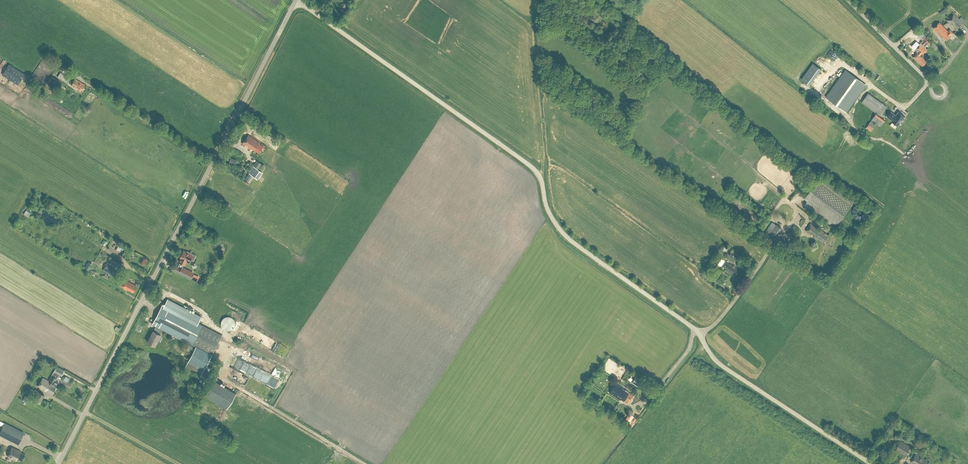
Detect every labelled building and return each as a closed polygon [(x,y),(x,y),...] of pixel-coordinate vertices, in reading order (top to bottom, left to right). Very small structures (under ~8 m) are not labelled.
[(959,18),(954,12),(946,20),(952,25),(953,24),(957,28),(965,20),(961,16),(959,18)] [(942,36),(946,40),(951,35),(953,32),(950,29),(948,31),(939,22),(933,28),(941,37),(942,36)] [(927,36),(921,42),(925,46),(931,40),(927,36)] [(922,65),(927,60),(920,54),(921,53),(922,54),(926,50),(919,44),(914,49),(917,51),(912,56),(922,65)] [(813,63),(801,79),(809,85),(821,68),(813,63)] [(8,65),(3,73),(18,83),(24,75),(8,65)] [(825,96),(846,111),(866,84),(845,69),(825,96)] [(64,73),(60,71),(57,77),(60,78),(60,79),(63,81),(64,80),(66,81),(69,77),(67,75),(66,76),(64,74),(64,73)] [(84,84),(75,78),(71,85),(77,89),(78,87),(81,89),(84,84)] [(886,106),(868,93),(861,102),(879,115),(886,106)] [(894,113),(890,119),(892,120),(891,120),(898,125),(905,116),(898,111),(896,115),(894,113)] [(875,113),(871,120),(880,127),(885,120),(875,113)] [(870,120),(865,127),(871,131),(876,124),(870,120)] [(248,134),(242,143),(250,149),(251,148),(254,149),(259,152),(263,146),(259,143),(259,142),(248,134)] [(253,165),(253,166),(248,172),(249,172),(244,178),(248,181),(253,175),(254,177),(259,170),(257,169),(261,164),(257,161),(253,165)] [(823,178),(804,204),(834,227),(853,201),(823,178)] [(801,191),(807,183),(804,181),(798,189),(801,191)] [(777,207),(783,196),(779,194),(773,205),(777,207)] [(772,221),(763,234),(773,241),(781,228),(772,221)] [(811,222),(805,230),(811,234),(812,233),(815,235),(814,236),(823,243),(828,235),(811,222)] [(178,266),(175,265),(173,269),(190,278),(192,272),(182,267),(185,260),(189,262),(190,259),(193,260),(195,255),(190,253),(190,254),(183,250),(179,257),(181,258),(179,261),(180,262),(178,266)] [(729,255),(737,260),(740,256),(732,250),(729,255)] [(111,258),(108,264),(107,263),(105,263),(104,265),(104,267),(103,270),(106,272),(113,276),(120,264),(111,258)] [(732,260),(731,262),(742,270),(744,268),(732,260)] [(727,261),(723,266),(732,272),(732,271),(736,274),(739,269),(727,261)] [(128,289),(133,292),(136,285),(122,278),(119,285),(128,290),(128,289)] [(211,292),(208,297),(214,300),(217,295),(211,292)] [(164,305),(162,304),(152,324),(156,326),(154,331),(153,330),(147,341),(154,345),(160,334),(163,329),(195,346),(186,365),(202,373),(205,366),(211,369),(215,360),(210,357),(222,335),(198,322),(201,316),(167,299),(164,305)] [(229,316),(226,316),(223,318),(221,320),(221,322),(221,324),(222,327),(224,329),(228,330),(231,329),(233,327),(235,324),(234,321),(232,317),(229,316)] [(253,370),(280,382),(284,374),(257,362),(253,370)] [(52,375),(49,380),(51,381),(50,384),(55,387),(58,381),(55,380),(57,378),(56,377),(58,373),(61,375),(64,370),(57,366),(52,375)] [(262,385),(263,382),(248,374),(246,377),(243,376),(244,374),(238,371),(237,372),(239,373),(238,375),(254,384),(255,381),(262,385)] [(636,376),(632,382),(640,387),(644,381),(636,376)] [(42,377),(38,385),(46,390),(47,390),(51,392),(55,387),(50,384),(51,381),(49,380),(49,381),(42,377)] [(226,408),(236,393),(214,380),(204,395),(226,408)] [(621,398),(619,402),(623,404),(625,401),(628,403),(633,395),(616,384),(610,393),(620,400),(621,398)] [(28,385),(25,391),(30,394),(33,389),(28,385)] [(44,394),(35,388),(31,395),(40,400),(44,394)] [(26,394),(21,401),(26,404),(31,396),(26,394)] [(631,413),(640,419),(643,414),(635,408),(631,413)] [(629,413),(624,420),(630,424),(635,416),(629,413)] [(0,432),(0,434),(18,443),(23,432),(4,423),(0,432)] [(895,450),(905,456),(910,446),(900,440),(899,443),(895,441),(892,445),(896,447),(895,450)] [(12,447),(7,456),(16,460),(17,458),(22,460),(24,454),(17,451),(18,450),(12,447)] [(911,461),(916,463),(925,463),(927,461),(915,454),(911,461)]
